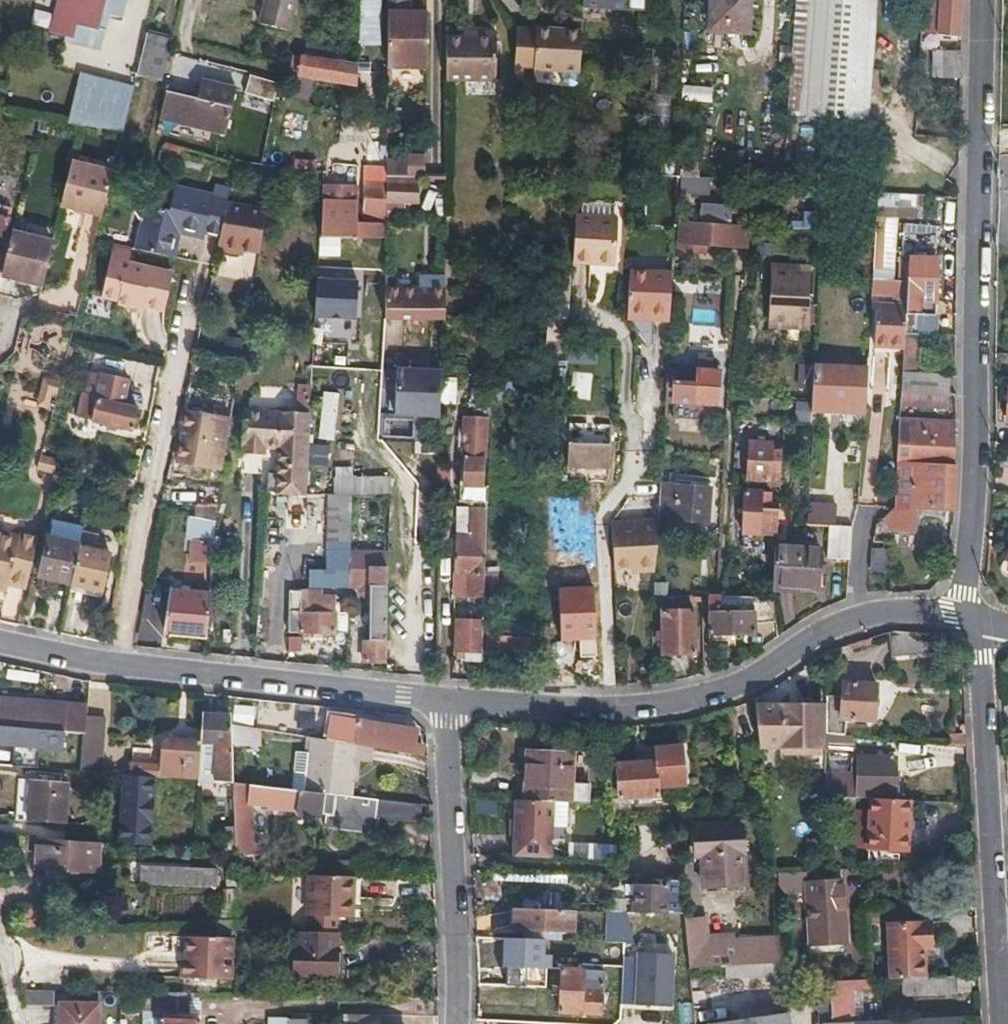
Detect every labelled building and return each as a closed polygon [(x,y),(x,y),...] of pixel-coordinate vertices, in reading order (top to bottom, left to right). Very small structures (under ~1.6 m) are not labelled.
[(45,30),(66,35),(70,20),(90,26),(97,0),(53,0),(45,30)] [(286,32),(293,0),(253,0),(253,1),(262,3),(257,26),(286,32)] [(389,68),(425,69),(427,13),(409,13),(409,0),(392,0),(389,68)] [(747,33),(748,0),(708,0),(707,31),(747,33)] [(790,45),(785,112),(813,114),(812,121),(841,123),(841,117),(864,119),(868,71),(872,0),(793,0),(790,45)] [(961,34),(961,0),(922,0),(922,32),(961,34)] [(513,26),(511,66),(530,67),(532,27),(513,26)] [(530,67),(576,69),(577,48),(579,29),(532,27),(530,67)] [(445,36),(444,74),(493,76),(495,30),(473,29),(473,37),(445,36)] [(143,31),(133,73),(159,80),(166,52),(169,37),(143,31)] [(932,73),(960,74),(960,46),(933,46),(932,73)] [(299,55),(296,72),(356,83),(357,65),(299,55)] [(276,81),(248,73),(244,91),(272,99),(276,81)] [(102,81),(90,127),(118,131),(129,88),(102,81)] [(159,115),(227,132),(236,92),(200,83),(196,102),(164,95),(159,115)] [(19,135),(27,136),(29,125),(21,123),(19,135)] [(166,141),(154,163),(169,172),(181,150),(166,141)] [(689,156),(675,155),(674,171),(688,171),(689,156)] [(106,180),(107,173),(67,162),(57,203),(97,214),(106,180)] [(317,185),(316,239),(382,242),(384,203),(416,204),(417,174),(385,173),(385,167),(362,166),(361,223),(353,223),(354,186),(317,185)] [(678,192),(706,193),(706,180),(678,178),(678,192)] [(135,248),(172,256),(178,234),(202,239),(204,233),(220,237),(228,201),(232,184),(215,180),(213,191),(176,183),(171,207),(136,199),(134,205),(141,220),(135,248)] [(220,237),(217,250),(240,255),(241,251),(254,253),(262,209),(228,201),(220,237)] [(699,217),(728,218),(728,205),(699,204),(699,217)] [(568,208),(564,256),(607,258),(610,211),(568,208)] [(694,244),(734,246),(735,226),(676,222),(676,243),(682,243),(682,249),(694,249),(694,244)] [(911,222),(907,281),(906,305),(905,332),(918,333),(922,333),(923,313),(934,313),(937,256),(925,256),(924,245),(912,245),(913,233),(925,234),(925,222),(911,222)] [(3,255),(0,268),(0,274),(35,282),(44,246),(45,241),(8,232),(3,255)] [(939,234),(925,234),(913,233),(912,245),(924,245),(925,256),(937,256),(939,234)] [(132,247),(112,243),(109,255),(129,259),(132,247)] [(47,247),(44,246),(35,282),(39,283),(47,247)] [(129,259),(109,255),(101,290),(120,295),(120,301),(118,306),(127,308),(140,311),(141,305),(162,311),(171,273),(128,264),(129,259)] [(559,261),(539,260),(538,271),(559,273),(559,261)] [(678,261),(670,260),(669,275),(677,275),(678,261)] [(766,320),(803,322),(805,267),(769,265),(766,320)] [(559,273),(538,271),(536,324),(557,325),(559,273)] [(355,322),(358,278),(313,275),(310,319),(355,322)] [(626,322),(635,322),(638,275),(628,275),(626,322)] [(638,275),(635,322),(667,323),(669,277),(638,275)] [(380,321),(388,321),(437,321),(439,278),(419,278),(419,291),(381,290),(380,321)] [(120,295),(101,290),(99,297),(120,301),(120,295)] [(905,332),(906,305),(876,304),(875,334),(905,335),(905,332)] [(139,316),(140,311),(127,308),(126,314),(139,316)] [(904,346),(901,402),(947,405),(947,378),(916,377),(918,333),(905,332),(905,335),(904,346)] [(905,335),(875,334),(874,345),(904,346),(905,335)] [(222,354),(235,358),(239,344),(225,340),(222,354)] [(812,364),(810,402),(863,404),(866,350),(849,349),(849,365),(812,364)] [(676,361),(666,360),(664,392),(715,395),(716,360),(710,360),(710,352),(702,352),(701,360),(683,358),(683,361),(683,373),(676,372),(676,361)] [(436,370),(392,370),(392,414),(435,415),(436,370)] [(95,397),(89,418),(130,429),(135,408),(122,405),(128,378),(101,371),(95,397)] [(572,394),(590,397),(593,374),(575,372),(572,394)] [(46,391),(52,392),(55,379),(38,375),(36,388),(46,391)] [(43,405),(46,391),(36,388),(32,403),(43,405)] [(324,391),(316,437),(333,440),(341,394),(324,391)] [(76,416),(89,418),(95,397),(81,394),(76,416)] [(454,536),(453,557),(481,558),(482,507),(484,398),(467,398),(466,426),(458,426),(457,456),(463,457),(462,482),(456,483),(456,500),(470,500),(468,536),(454,536)] [(226,415),(181,407),(173,457),(217,463),(226,415)] [(292,492),(299,413),(240,409),(237,437),(254,439),(253,446),(268,447),(268,472),(261,472),(260,492),(262,492),(292,492)] [(301,413),(299,413),(292,492),(297,492),(300,443),(301,413)] [(900,418),(900,421),(898,454),(898,463),(903,463),(903,457),(948,459),(950,421),(900,418)] [(568,443),(568,445),(568,464),(568,465),(581,465),(592,466),(608,466),(609,445),(609,425),(569,423),(568,443)] [(254,439),(237,437),(237,445),(253,446),(254,439)] [(779,464),(780,449),(769,448),(768,440),(745,440),(744,463),(767,464),(779,464)] [(780,449),(780,441),(768,440),(769,448),(780,449)] [(325,465),(326,448),(307,447),(306,464),(325,465)] [(883,516),(884,529),(910,530),(911,507),(913,507),(914,480),(926,481),(926,472),(952,474),(952,465),(925,464),(903,463),(898,463),(898,470),(895,505),(883,516)] [(182,468),(180,491),(196,491),(195,502),(214,503),(216,470),(182,468)] [(913,507),(949,509),(952,474),(926,472),(926,481),(914,480),(913,507)] [(704,475),(660,473),(660,476),(659,508),(703,511),(704,475)] [(386,476),(348,476),(348,493),(385,493),(386,476)] [(776,532),(777,510),(764,510),(765,491),(759,490),(759,489),(742,488),(740,531),(776,532)] [(196,491),(180,491),(180,501),(195,502),(196,491)] [(346,550),(347,493),(325,493),(324,564),(317,564),(317,584),(346,585),(346,584),(346,550)] [(214,503),(195,502),(193,519),(212,522),(214,503)] [(835,504),(809,502),(807,522),(834,524),(835,504)] [(482,507),(481,558),(480,589),(513,589),(515,508),(482,507)] [(610,516),(612,562),(635,561),(635,565),(656,565),(659,514),(610,516)] [(76,545),(79,531),(81,526),(48,518),(43,536),(76,545)] [(193,519),(192,535),(190,558),(197,558),(196,580),(208,581),(212,522),(193,519)] [(849,557),(850,529),(830,528),(829,556),(849,557)] [(16,535),(0,531),(0,586),(3,587),(5,576),(16,535)] [(76,545),(67,581),(99,588),(107,555),(91,551),(94,535),(79,531),(76,545)] [(34,574),(67,581),(76,545),(43,536),(34,574)] [(775,542),(773,584),(819,586),(820,545),(775,542)] [(870,548),(868,574),(891,575),(893,555),(893,550),(870,548)] [(363,595),(368,595),(368,611),(362,611),(362,626),(367,626),(368,642),(362,642),(362,661),(383,662),(385,550),(346,550),(346,584),(357,584),(357,589),(363,595)] [(481,558),(453,557),(453,572),(467,572),(467,587),(462,587),(463,594),(473,595),(480,595),(480,589),(481,558)] [(346,631),(346,610),(336,610),(336,604),(330,604),(330,593),(316,593),(316,588),(288,586),(287,629),(346,631)] [(161,628),(204,631),(207,591),(166,589),(161,628)] [(463,594),(452,594),(452,609),(473,610),(473,600),(473,595),(463,594)] [(712,594),(710,630),(753,631),(753,618),(775,619),(773,596),(724,594),(712,594)] [(665,650),(694,651),(695,639),(700,639),(701,626),(696,626),(696,610),(666,609),(665,650)] [(464,657),(478,657),(478,646),(479,619),(455,619),(453,654),(464,654),(464,657)] [(527,620),(479,619),(478,646),(527,648),(527,620)] [(331,655),(331,665),(345,667),(346,655),(331,655)] [(841,706),(826,704),(825,730),(844,732),(845,716),(873,718),(876,681),(843,680),(841,706)] [(228,697),(228,715),(228,723),(237,724),(237,699),(228,697)] [(82,705),(0,700),(0,729),(76,732),(79,732),(82,710),(82,705)] [(822,704),(752,704),(756,745),(822,745),(822,704)] [(98,711),(82,710),(79,732),(76,732),(76,770),(97,771),(98,711)] [(228,715),(198,713),(196,740),(195,743),(212,745),(210,780),(229,782),(228,765),(228,738),(228,723),(228,715)] [(349,720),(345,743),(352,744),(355,721),(349,720)] [(370,747),(418,756),(420,748),(411,746),(413,730),(355,721),(352,744),(370,747)] [(258,728),(237,724),(228,723),(228,738),(257,743),(258,728)] [(76,732),(0,729),(0,747),(24,749),(24,755),(35,756),(34,749),(57,750),(58,757),(52,757),(52,770),(76,770),(76,732)] [(844,732),(825,730),(825,746),(847,747),(847,732),(844,732)] [(195,743),(196,740),(157,736),(156,756),(150,755),(151,763),(127,761),(126,773),(193,779),(195,743)] [(345,743),(325,740),(308,737),(301,790),(304,790),(347,795),(349,779),(352,759),(358,760),(368,761),(370,747),(352,744),(345,743)] [(617,796),(608,796),(609,803),(611,817),(626,817),(625,796),(636,796),(636,801),(664,800),(664,795),(659,795),(658,786),(682,785),(680,745),(656,746),(656,760),(615,762),(617,796)] [(526,749),(523,799),(547,800),(584,802),(585,782),(569,781),(570,752),(526,749)] [(841,795),(855,796),(855,793),(893,795),(894,755),(857,754),(856,778),(847,778),(847,784),(824,783),(824,795),(841,795)] [(352,759),(349,779),(355,780),(358,760),(352,759)] [(112,792),(173,796),(173,781),(112,776),(112,792)] [(304,790),(301,790),(229,782),(231,831),(231,842),(249,843),(247,805),(261,804),(261,808),(319,813),(319,827),(372,831),(375,814),(415,819),(418,804),(347,795),(304,790)] [(51,785),(36,784),(26,784),(2,783),(1,823),(50,825),(51,785)] [(824,795),(824,806),(840,806),(841,795),(824,795)] [(905,848),(908,799),(870,797),(867,846),(905,848)] [(523,799),(514,799),(514,822),(517,821),(516,837),(512,837),(510,855),(547,856),(547,800),(523,799)] [(659,805),(659,814),(668,814),(668,805),(659,805)] [(704,886),(745,882),(740,825),(693,829),(695,856),(701,855),(704,886)] [(218,852),(232,853),(231,842),(231,831),(218,832),(218,852)] [(582,840),(581,856),(615,857),(614,843),(582,840)] [(249,845),(249,843),(231,842),(232,853),(258,854),(259,845),(249,845)] [(98,847),(28,843),(28,854),(35,854),(35,873),(44,873),(57,874),(96,875),(98,847)] [(350,876),(355,877),(355,862),(332,861),(333,876),(350,876)] [(139,867),(139,885),(214,888),(214,869),(139,867)] [(798,884),(798,870),(776,871),(777,885),(798,884)] [(57,874),(44,873),(44,881),(57,881),(57,874)] [(234,888),(233,873),(223,873),(223,888),(234,888)] [(331,932),(334,932),(334,915),(351,916),(350,876),(333,876),(306,875),(306,931),(331,932)] [(656,878),(634,877),(634,883),(629,883),(628,911),(632,911),(658,911),(659,895),(665,895),(665,884),(656,884),(656,878)] [(809,944),(846,943),(841,879),(804,880),(809,944)] [(513,889),(512,908),(549,909),(549,891),(513,889)] [(549,909),(512,908),(512,927),(520,927),(519,939),(559,940),(560,928),(569,928),(569,909),(549,909)] [(632,911),(628,911),(604,910),(603,941),(611,941),(626,941),(642,942),(632,911)] [(784,962),(781,937),(704,939),(701,917),(682,918),(687,964),(784,962)] [(886,921),(888,978),(903,978),(924,977),(923,954),(922,936),(930,936),(929,919),(886,921)] [(329,975),(331,932),(306,931),(293,931),(293,947),(288,947),(288,974),(329,975)] [(180,977),(228,979),(229,937),(171,936),(170,957),(181,958),(180,977)] [(626,971),(626,941),(611,941),(611,970),(626,971)] [(556,1011),(599,1011),(600,968),(588,967),(588,962),(578,961),(578,968),(556,967),(556,1011)] [(957,990),(956,975),(924,977),(903,978),(903,992),(957,990)] [(858,986),(858,980),(830,981),(830,989),(832,1022),(859,1021),(858,1014),(851,1014),(850,986),(858,986)] [(58,990),(30,990),(31,1004),(57,1004),(58,990)] [(94,991),(74,990),(74,1005),(94,1005),(94,991)] [(199,1016),(199,993),(162,992),(161,1015),(199,1016)] [(63,1023),(95,1023),(95,1005),(94,1005),(74,1005),(64,1004),(63,1023)] [(789,1012),(707,1023),(708,1023),(790,1023),(789,1012)] [(199,1016),(161,1015),(161,1023),(199,1023),(199,1016)] [(859,1021),(832,1022),(821,1023),(960,1023),(959,1015),(859,1021)]
